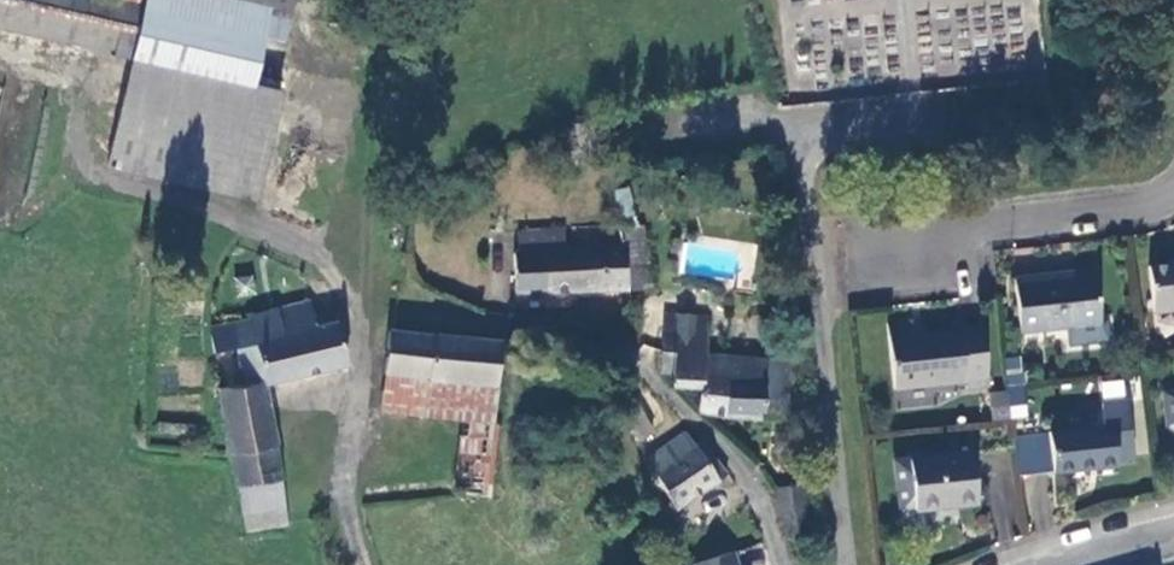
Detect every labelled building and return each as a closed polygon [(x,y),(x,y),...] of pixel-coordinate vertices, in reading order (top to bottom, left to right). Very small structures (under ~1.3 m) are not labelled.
[(292,0),(0,0),(0,27),(133,58),(251,85),(270,8),(289,12),(292,0)] [(279,91),(251,85),(133,58),(111,163),(255,198),(279,91)] [(668,233),(686,230),(683,217),(666,219),(668,233)] [(650,287),(640,224),(621,225),(631,290),(650,287)] [(628,290),(620,246),(563,249),(562,230),(518,232),(519,252),(513,253),(516,290),(628,290)] [(1151,270),(1155,311),(1173,309),(1173,268),(1151,270)] [(1102,324),(1098,274),(1041,281),(1040,277),(1014,280),(1019,332),(1102,324)] [(307,301),(253,314),(250,315),(251,319),(209,328),(214,352),(235,347),(243,383),(218,388),(235,486),(238,486),(246,530),(286,523),(280,480),(285,479),(279,446),(276,446),(266,383),(345,364),(336,324),(314,328),(307,301)] [(660,312),(664,330),(705,334),(702,314),(660,312)] [(981,324),(888,334),(894,384),(964,376),(967,389),(989,386),(981,324)] [(664,330),(660,363),(660,371),(674,373),(676,354),(705,356),(705,334),(664,330)] [(386,372),(495,384),(499,340),(391,331),(386,372)] [(700,388),(698,407),(699,411),(704,413),(722,416),(787,422),(788,361),(705,356),(676,354),(674,373),(674,385),(700,388)] [(462,417),(457,491),(486,493),(495,384),(386,372),(382,408),(462,417)] [(1162,394),(1167,426),(1173,431),(1173,392),(1162,394)] [(991,424),(1010,421),(1007,393),(988,394),(991,424)] [(1116,465),(1112,426),(1049,432),(1053,472),(1116,465)] [(677,506),(728,474),(702,440),(696,444),(685,430),(649,456),(677,506)] [(976,501),(971,450),(908,457),(894,459),(899,508),(976,501)] [(808,530),(804,484),(779,487),(780,512),(782,516),(789,534),(808,530)] [(677,521),(663,490),(647,497),(658,527),(677,521)] [(813,544),(807,541),(803,542),(801,550),(813,554),(815,547),(813,544)] [(696,563),(696,564),(740,564),(736,551),(696,563)]
